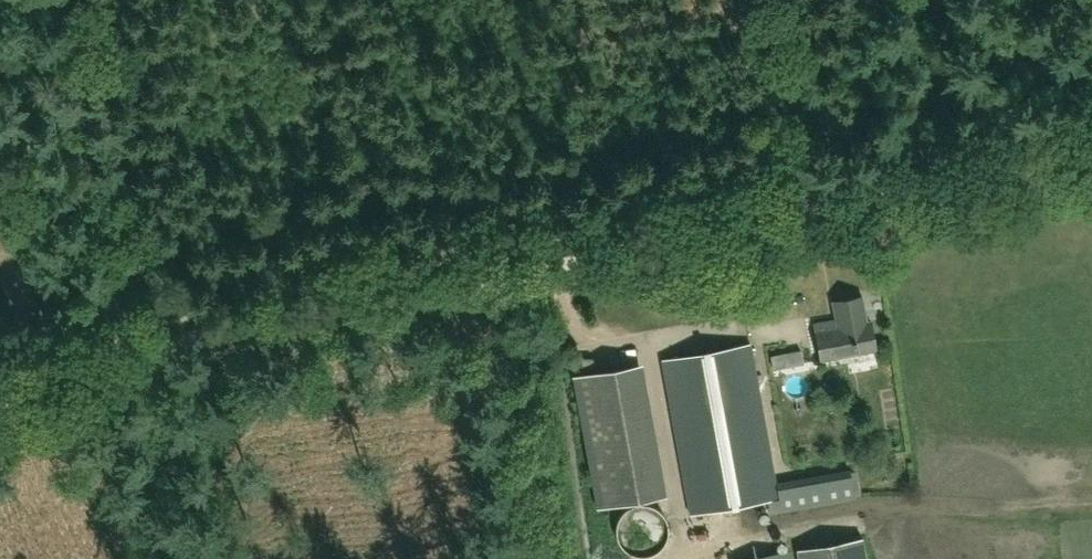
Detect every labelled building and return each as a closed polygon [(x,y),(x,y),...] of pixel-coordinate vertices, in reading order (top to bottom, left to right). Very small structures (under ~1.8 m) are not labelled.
[(862,295),(833,301),(836,319),(814,323),(820,360),(876,350),(871,321),(867,321),(862,295)] [(770,514),(855,498),(850,475),(777,488),(750,344),(662,360),(690,515),(768,500),(770,514)] [(599,493),(663,485),(647,356),(583,364),(599,493)] [(658,550),(664,543),(668,534),(668,524),(664,515),(657,507),(647,503),(637,503),(628,507),(621,514),(616,522),(616,531),(618,540),(623,548),(631,553),(640,556),(650,555),(658,550)] [(799,558),(866,558),(862,537),(797,549),(799,558)] [(743,558),(790,558),(788,551),(743,558)]
